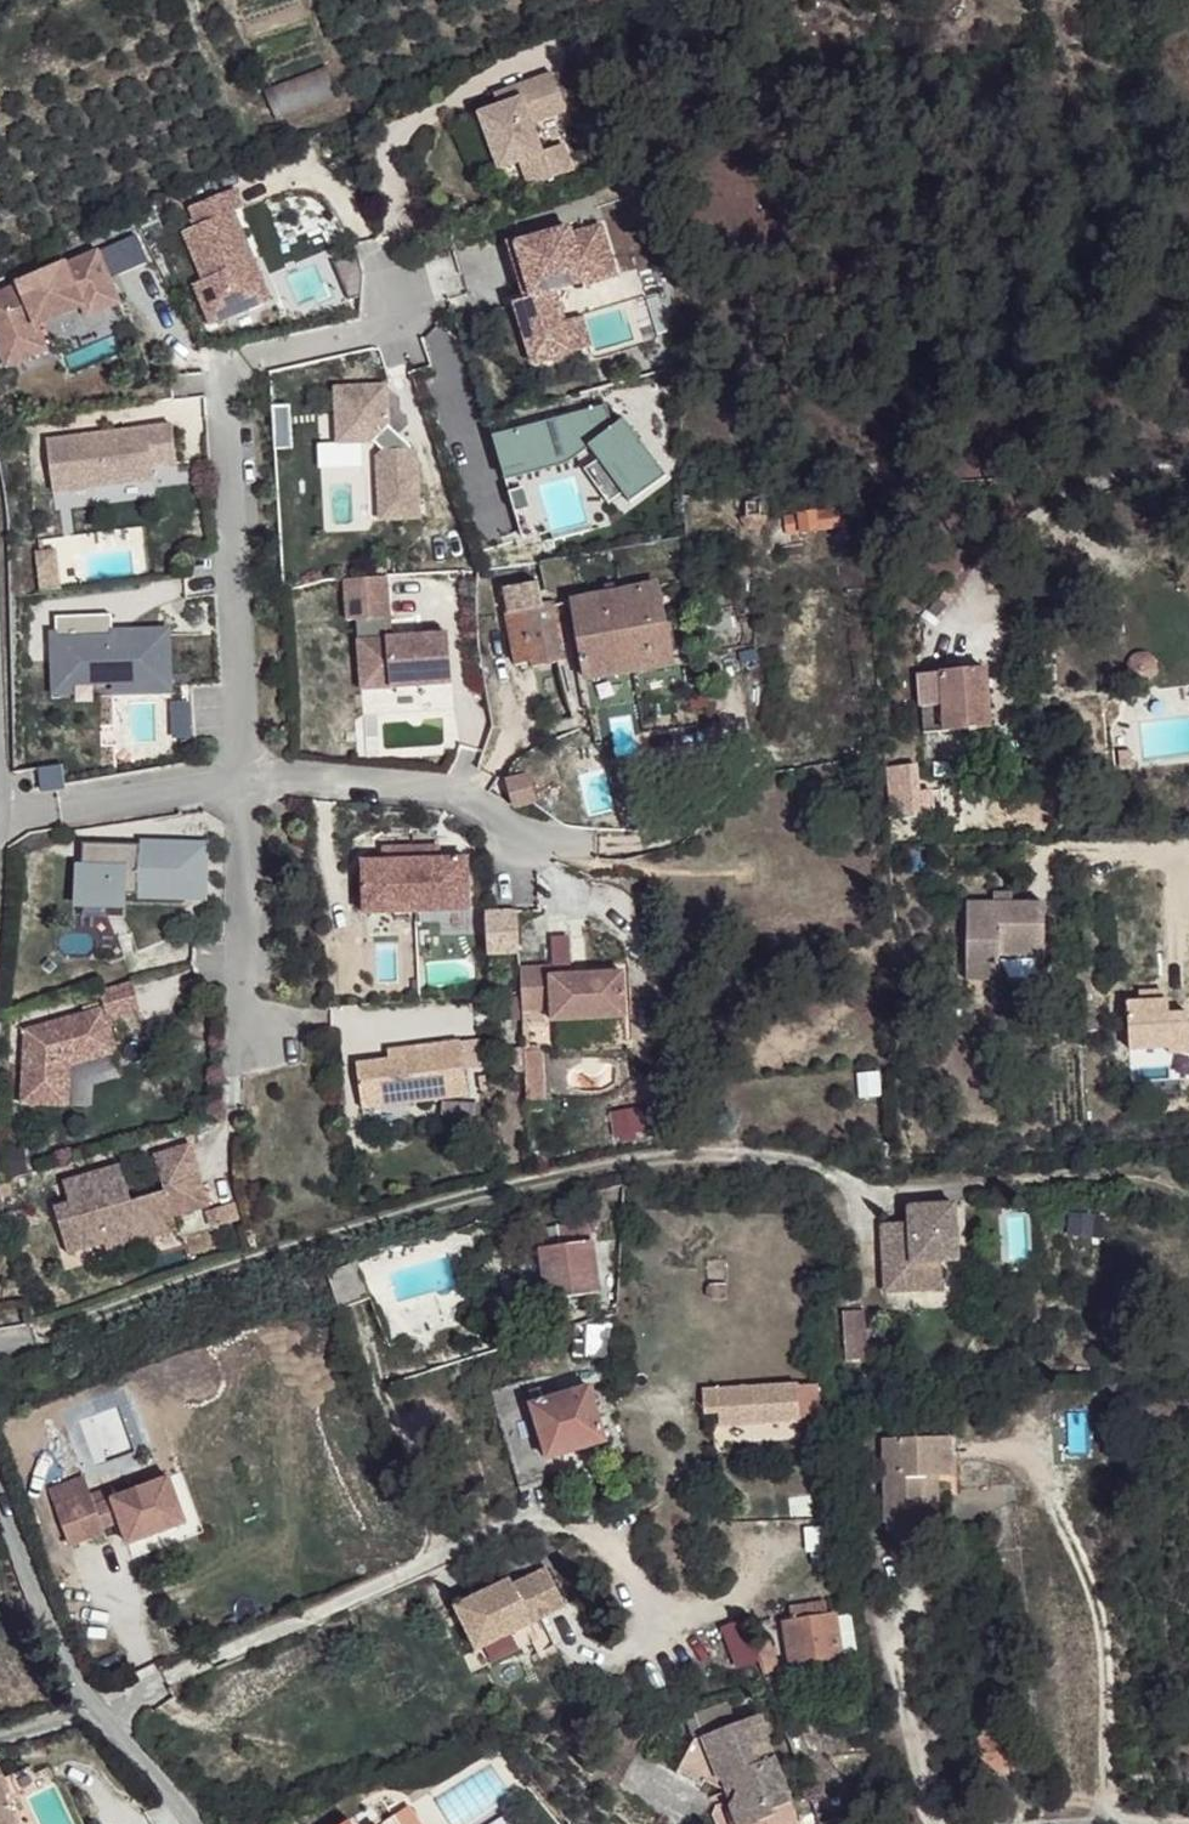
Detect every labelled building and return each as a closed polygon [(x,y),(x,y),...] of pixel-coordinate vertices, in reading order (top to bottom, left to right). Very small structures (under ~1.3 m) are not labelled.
[(585,19),(603,11),(599,0),(578,0),(585,19)] [(339,93),(327,65),(266,90),(277,119),(339,93)] [(538,152),(527,124),(562,112),(548,74),(499,92),(503,104),(474,115),(495,170),(516,162),(525,187),(568,171),(559,145),(538,152)] [(503,104),(499,92),(490,95),(494,107),(503,104)] [(254,261),(234,212),(243,208),(235,189),(188,208),(196,227),(182,233),(203,281),(193,285),(210,326),(265,303),(248,263),(254,261)] [(783,203),(783,192),(768,192),(765,199),(771,204),(783,203)] [(615,277),(602,228),(572,236),(570,229),(523,242),(517,244),(531,295),(525,297),(525,298),(514,301),(531,363),(570,352),(562,323),(553,291),(584,282),(585,285),(615,277)] [(531,295),(517,244),(523,242),(522,236),(509,239),(525,297),(531,295)] [(82,308),(76,295),(109,281),(97,252),(36,278),(38,282),(31,285),(30,281),(0,293),(0,358),(4,369),(46,351),(36,327),(82,308)] [(271,301),(254,261),(248,263),(265,303),(271,301)] [(120,305),(109,281),(76,295),(82,308),(86,319),(120,305)] [(588,348),(580,318),(562,323),(570,352),(588,348)] [(384,428),(381,388),(329,392),(333,449),(369,446),(378,454),(373,460),(378,523),(417,520),(411,450),(407,451),(406,448),(393,436),(389,441),(380,433),(384,428)] [(671,472),(622,418),(612,428),(606,405),(492,436),(502,473),(589,449),(638,502),(671,472)] [(154,479),(152,465),(178,462),(173,424),(47,439),(54,491),(154,479)] [(393,436),(384,428),(380,433),(389,441),(393,436)] [(629,493),(601,462),(588,475),(616,505),(629,493)] [(761,505),(747,506),(747,521),(762,519),(761,505)] [(801,531),(816,530),(815,514),(799,516),(801,531)] [(815,514),(816,530),(831,529),(830,514),(815,514)] [(801,531),(799,516),(787,518),(788,531),(801,531)] [(766,519),(762,519),(747,521),(743,521),(743,525),(751,532),(761,531),(768,523),(766,519)] [(53,589),(49,549),(28,552),(32,591),(53,589)] [(450,684),(446,635),(389,640),(385,640),(383,620),(388,619),(384,579),(341,582),(344,622),(353,621),(359,691),(450,684)] [(672,665),(657,586),(545,608),(540,583),(501,590),(516,667),(536,663),(537,668),(566,663),(559,627),(578,623),(590,681),(672,665)] [(166,686),(164,634),(122,635),(122,641),(112,641),(112,635),(111,614),(55,616),(55,633),(56,663),(70,662),(71,679),(111,678),(111,687),(166,686)] [(71,679),(70,662),(56,663),(55,633),(49,633),(51,694),(71,694),(71,679)] [(986,670),(940,675),(946,732),(991,728),(986,670)] [(926,734),(946,732),(940,675),(921,677),(926,734)] [(887,771),(889,795),(914,793),(911,769),(887,771)] [(525,777),(507,781),(515,809),(533,804),(525,777)] [(206,897),(208,847),(86,842),(85,862),(81,862),(79,896),(119,897),(119,894),(127,894),(206,897)] [(469,909),(467,856),(439,857),(438,844),(413,845),(414,858),(383,859),(362,860),(364,912),(469,909)] [(414,858),(413,845),(383,846),(383,859),(414,858)] [(126,910),(127,894),(119,894),(119,897),(79,896),(79,908),(126,910)] [(995,896),(995,905),(1013,905),(1014,896),(995,896)] [(967,983),(1000,983),(1000,959),(1046,959),(1046,906),(1013,905),(995,905),(968,905),(967,983)] [(519,953),(516,911),(480,913),(482,955),(519,953)] [(1000,959),(1000,983),(1046,984),(1046,959),(1000,959)] [(55,969),(48,963),(42,970),(50,976),(55,969)] [(624,1017),(622,972),(582,974),(582,980),(573,980),(572,974),(550,975),(550,966),(519,968),(521,1011),(550,1009),(550,1021),(624,1017)] [(141,1011),(132,980),(100,989),(105,1007),(109,1020),(141,1011)] [(68,1065),(117,1051),(109,1020),(105,1007),(23,1029),(20,1103),(66,1105),(68,1065)] [(467,1094),(460,1040),(401,1048),(402,1057),(356,1063),(362,1108),(467,1094)] [(1179,1043),(1128,1048),(1131,1078),(1181,1073),(1179,1043)] [(402,1057),(401,1048),(387,1050),(389,1059),(402,1057)] [(641,1132),(637,1109),(609,1115),(613,1137),(641,1132)] [(172,1216),(207,1206),(189,1144),(152,1155),(163,1191),(130,1200),(119,1165),(62,1182),(68,1203),(53,1207),(66,1253),(104,1242),(106,1250),(147,1238),(145,1230),(174,1222),(172,1216)] [(954,1205),(908,1208),(909,1225),(910,1238),(884,1239),(888,1292),(941,1288),(939,1262),(958,1261),(954,1205)] [(176,1230),(174,1222),(145,1230),(147,1238),(176,1230)] [(550,1299),(601,1293),(594,1242),(591,1243),(589,1224),(562,1227),(564,1246),(543,1248),(550,1299)] [(909,1225),(884,1227),(884,1239),(910,1238),(909,1225)] [(541,1230),(543,1248),(564,1246),(562,1227),(541,1230)] [(335,1280),(343,1305),(363,1300),(376,1294),(371,1280),(351,1287),(348,1276),(335,1280)] [(727,1284),(712,1285),(708,1289),(707,1295),(711,1299),(726,1298),(727,1284)] [(869,1309),(847,1311),(849,1359),(872,1359),(869,1309)] [(574,1341),(573,1357),(584,1357),(584,1343),(574,1341)] [(521,1488),(553,1478),(549,1460),(531,1405),(524,1383),(492,1392),(521,1488)] [(589,1386),(531,1405),(549,1460),(606,1442),(589,1386)] [(718,1422),(755,1420),(756,1400),(755,1396),(717,1399),(718,1416),(718,1422)] [(828,1397),(756,1400),(755,1420),(829,1419),(828,1397)] [(687,1416),(718,1416),(717,1399),(686,1400),(687,1416)] [(888,1439),(890,1523),(928,1522),(928,1477),(940,1476),(956,1476),(954,1436),(888,1439)] [(121,1536),(186,1515),(169,1464),(90,1490),(85,1472),(45,1485),(64,1543),(118,1525),(121,1536)] [(940,1476),(928,1477),(928,1522),(941,1521),(940,1476)] [(545,1555),(451,1598),(471,1643),(566,1600),(545,1555)] [(792,1620),(785,1621),(792,1664),(843,1657),(836,1612),(829,1614),(827,1603),(791,1608),(792,1620)] [(768,1643),(753,1649),(763,1673),(778,1668),(768,1643)] [(974,1711),(979,1764),(1003,1761),(999,1709),(974,1711)] [(680,1773),(704,1788),(707,1781),(720,1776),(739,1790),(731,1806),(739,1823),(752,1823),(777,1813),(776,1808),(794,1801),(777,1758),(764,1762),(754,1755),(753,1749),(769,1741),(760,1715),(697,1740),(680,1773)] [(17,1821),(7,1799),(19,1792),(10,1773),(3,1777),(0,1770),(0,1823),(10,1823),(17,1821)] [(395,1818),(399,1823),(421,1823),(410,1808),(395,1818)] [(395,1818),(394,1815),(380,1823),(399,1823),(395,1818)] [(848,1816),(825,1823),(851,1823),(848,1816)]
